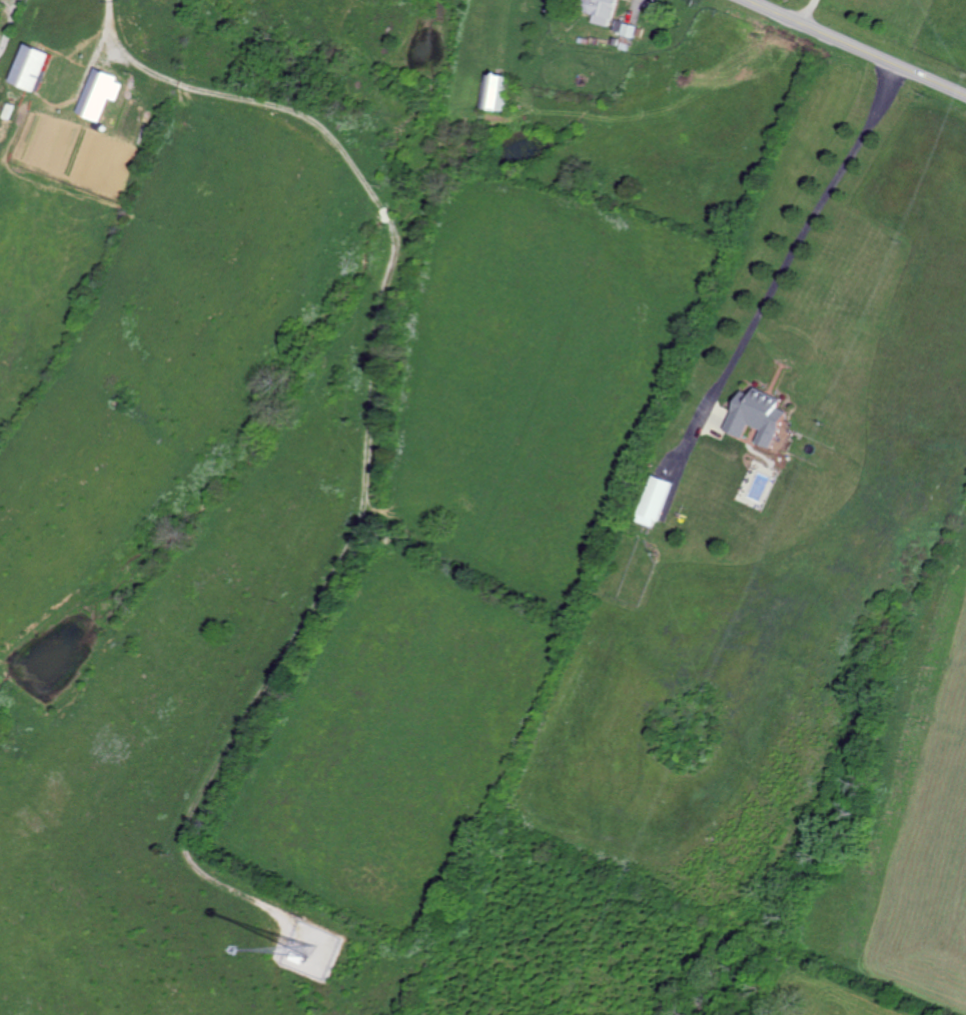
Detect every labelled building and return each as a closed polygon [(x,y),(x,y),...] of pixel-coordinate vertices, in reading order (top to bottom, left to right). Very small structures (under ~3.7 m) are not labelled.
[(581,12),(593,14),(591,23),(610,26),(615,0),(583,0),(581,12)] [(621,34),(632,36),(635,26),(623,23),(621,34)] [(50,54),(24,44),(10,83),(36,92),(50,54)] [(116,101),(124,80),(93,68),(75,114),(99,122),(108,99),(116,101)] [(508,77),(487,73),(481,108),(503,112),(508,77)] [(781,398),(754,388),(751,395),(739,390),(724,432),(743,438),(748,425),(760,429),(755,443),(772,449),(786,411),(778,408),(781,398)] [(635,521),(655,528),(671,482),(651,475),(635,521)]
